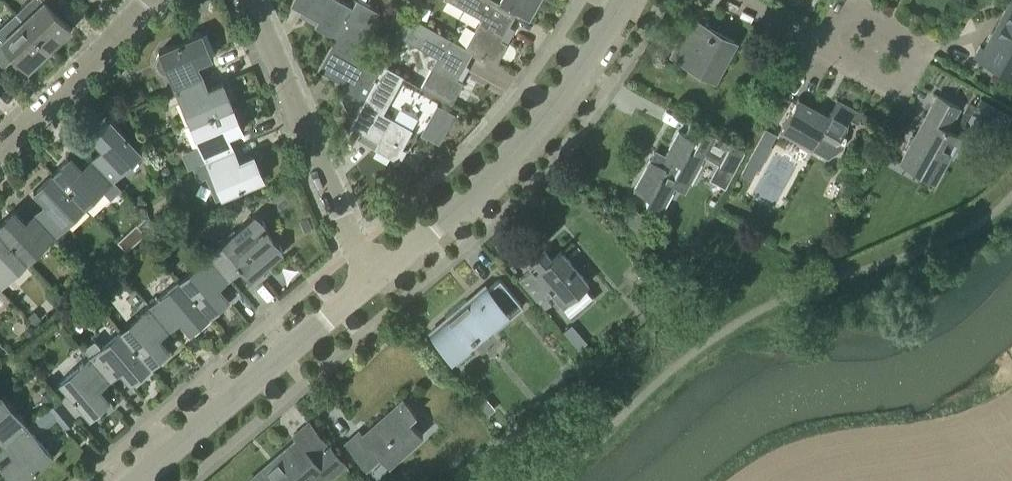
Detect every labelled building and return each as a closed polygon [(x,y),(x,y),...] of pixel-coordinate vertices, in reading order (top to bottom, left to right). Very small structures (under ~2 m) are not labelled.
[(50,7),(58,0),(34,0),(17,16),(49,50),(70,29),(50,7)] [(333,39),(334,40),(352,9),(335,0),(293,0),(289,7),(317,22),(314,29),(333,39)] [(508,27),(515,15),(497,5),(498,5),(489,0),(443,0),(480,21),(465,49),(464,49),(471,53),(496,67),(508,46),(516,31),(508,27)] [(498,5),(497,5),(515,15),(528,22),(540,1),(538,0),(500,0),(498,5)] [(985,46),(981,44),(976,54),(980,56),(979,58),(1011,76),(1011,0),(985,46)] [(348,116),(354,119),(349,129),(380,72),(352,57),(376,11),(356,1),(352,9),(334,40),(333,39),(317,71),(345,86),(340,97),(348,116)] [(6,49),(14,56),(27,70),(49,50),(17,16),(0,32),(0,55),(6,49)] [(471,53),(464,49),(465,49),(410,18),(399,39),(436,59),(420,88),(450,104),(462,84),(456,80),(471,53)] [(719,85),(740,45),(708,27),(694,20),(673,60),(719,85)] [(168,75),(174,90),(202,78),(197,65),(211,59),(201,35),(158,53),(159,55),(156,59),(156,65),(158,71),(163,74),(168,75)] [(394,162),(411,130),(382,115),(402,77),(383,67),(380,72),(349,129),(376,143),(372,150),(394,162)] [(207,90),(202,78),(174,90),(190,125),(232,107),(222,84),(207,90)] [(140,99),(135,88),(121,95),(126,105),(140,99)] [(937,96),(918,130),(900,163),(934,182),(960,136),(948,129),(959,108),(937,96)] [(973,112),(1005,129),(1011,114),(1011,113),(982,97),(973,112)] [(829,114),(798,99),(780,130),(811,147),(831,158),(846,149),(848,142),(849,137),(852,121),(857,123),(861,114),(837,101),(829,114)] [(199,146),(182,153),(189,169),(193,167),(233,149),(228,137),(242,130),(232,107),(190,125),(199,146)] [(91,159),(112,180),(140,153),(109,121),(90,139),(101,150),(91,159)] [(646,205),(661,213),(674,189),(684,194),(706,155),(716,161),(726,144),(699,129),(693,140),(678,132),(665,157),(656,152),(634,191),(649,199),(646,205)] [(765,130),(759,140),(769,145),(775,135),(765,130)] [(233,149),(193,167),(199,180),(206,176),(216,200),(263,180),(253,155),(238,162),(233,149)] [(84,207),(112,180),(91,159),(82,168),(70,157),(52,174),(84,207)] [(856,170),(864,175),(871,163),(863,158),(856,170)] [(757,168),(747,163),(741,173),(751,178),(757,168)] [(164,168),(159,170),(163,179),(171,176),(169,170),(164,168)] [(66,245),(76,235),(66,224),(84,207),(52,174),(34,192),(44,203),(34,212),(55,234),(66,245)] [(55,234),(34,212),(24,222),(14,210),(0,224),(0,232),(27,261),(55,234)] [(208,255),(226,276),(237,268),(249,282),(282,254),(279,245),(273,242),(261,220),(254,217),(208,255)] [(27,261),(0,232),(0,287),(27,261)] [(121,247),(113,254),(118,259),(126,253),(121,247)] [(587,284),(561,252),(552,260),(545,252),(534,262),(537,265),(519,281),(544,310),(551,304),(547,299),(558,290),(567,301),(587,284)] [(226,276),(208,255),(179,280),(209,315),(228,299),(219,288),(229,279),(226,276)] [(484,286),(465,302),(464,301),(445,316),(446,317),(429,331),(455,362),(469,350),(464,344),(488,324),(494,330),(522,306),(499,278),(486,289),(484,286)] [(149,306),(169,329),(179,321),(189,332),(209,315),(179,280),(149,306)] [(103,282),(94,290),(103,299),(111,291),(103,282)] [(119,331),(149,366),(169,349),(159,338),(169,329),(149,306),(119,331)] [(27,317),(35,325),(41,319),(33,311),(27,317)] [(149,366),(119,331),(90,356),(109,379),(120,371),(131,382),(149,366)] [(61,400),(76,418),(85,411),(89,416),(109,400),(99,388),(109,379),(90,356),(59,381),(70,393),(61,400)] [(58,400),(50,390),(42,396),(50,406),(58,400)] [(3,394),(0,397),(0,438),(5,444),(28,424),(28,423),(3,394)] [(416,413),(403,398),(395,405),(397,407),(364,436),(359,430),(344,443),(363,464),(376,451),(388,465),(423,434),(409,419),(416,413)] [(5,444),(14,454),(1,465),(15,480),(20,480),(53,453),(38,435),(57,419),(64,428),(76,419),(59,399),(58,400),(50,406),(28,423),(28,424),(5,444)] [(487,400),(480,406),(488,416),(495,410),(487,400)] [(311,426),(247,480),(310,480),(322,471),(329,479),(345,466),(311,426)]
